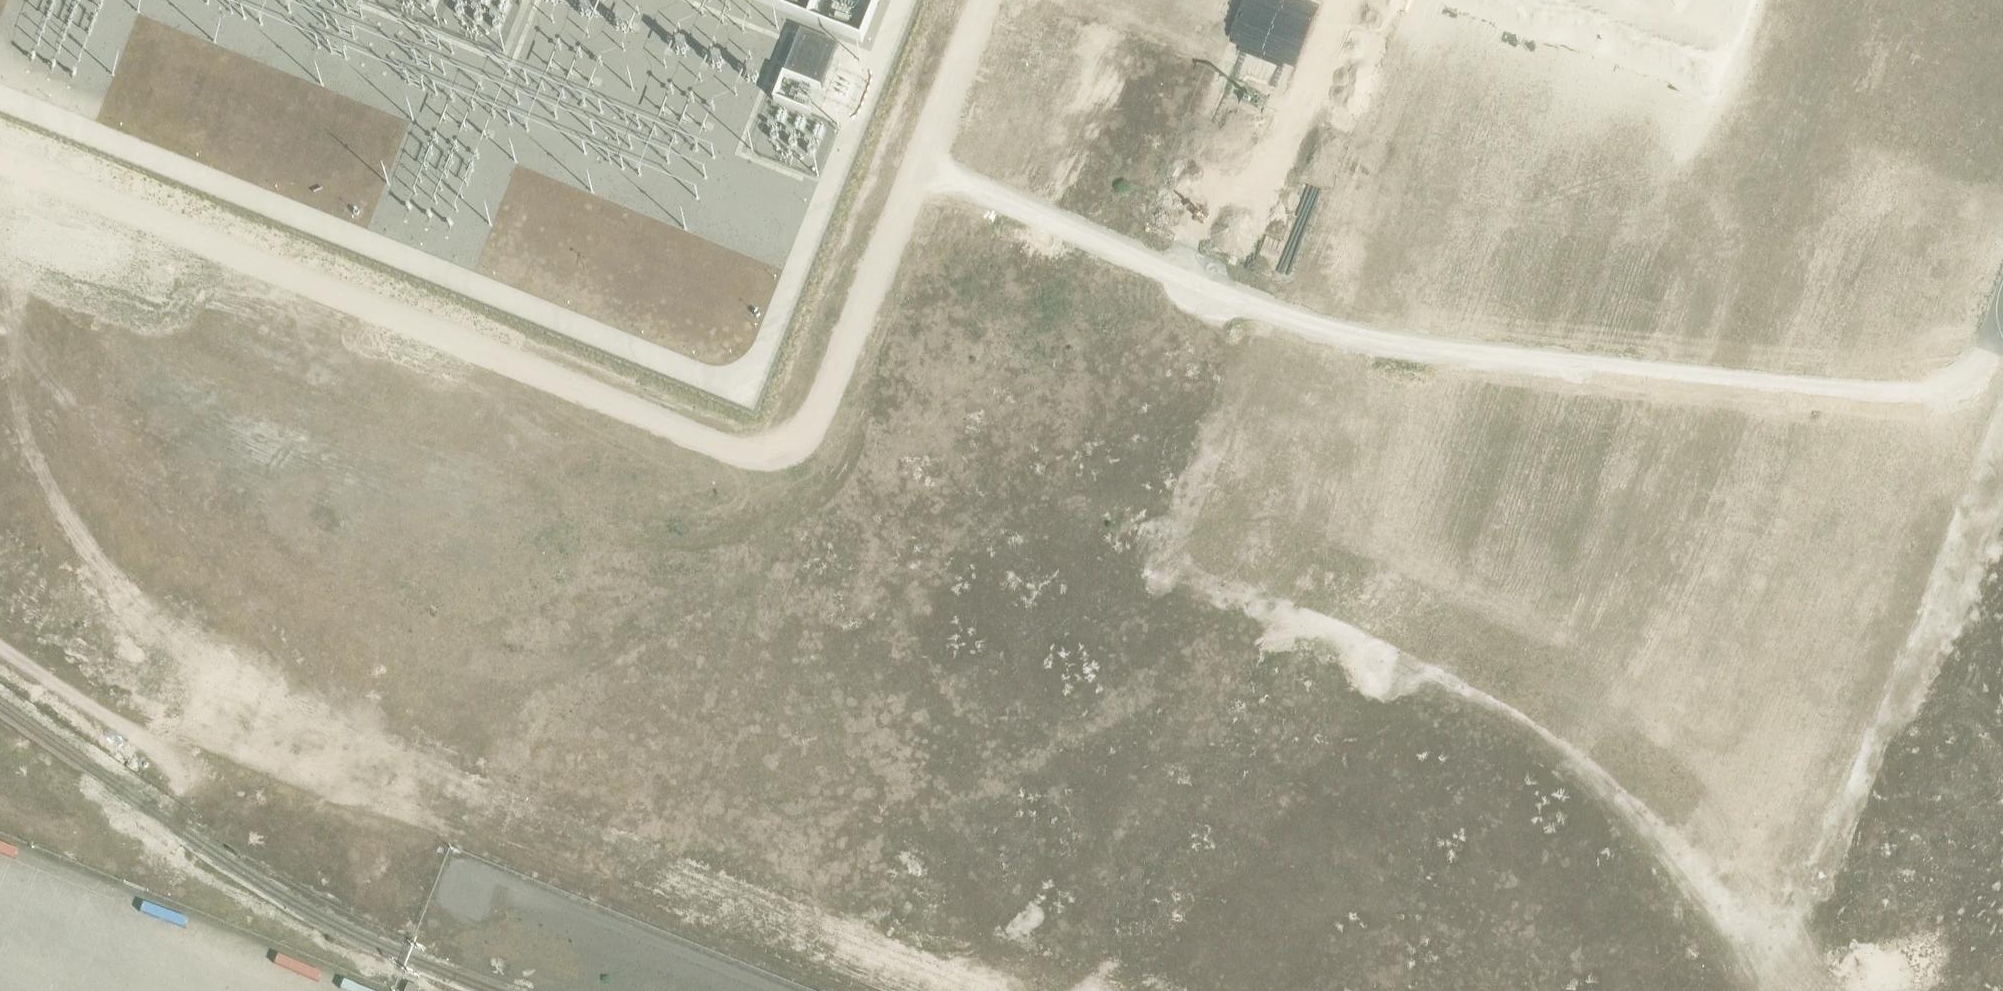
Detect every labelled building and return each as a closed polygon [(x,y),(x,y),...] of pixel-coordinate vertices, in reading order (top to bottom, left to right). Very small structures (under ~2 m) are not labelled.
[(801,31),(783,75),(821,90),(838,46),(801,31)]
